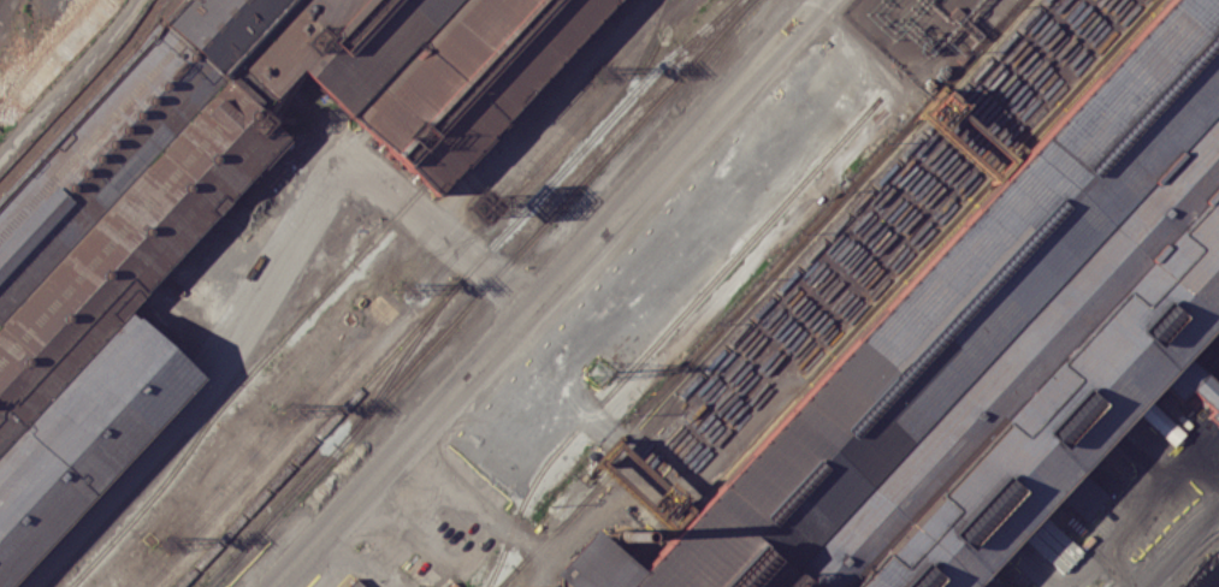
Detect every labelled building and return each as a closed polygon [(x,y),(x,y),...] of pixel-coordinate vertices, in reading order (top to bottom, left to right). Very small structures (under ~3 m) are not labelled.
[(298,71),(433,194),(612,0),(178,0),(0,193),(0,586),(12,586),(207,375),(135,308),(292,137),(262,111),(298,71)] [(641,571),(1169,0),(1218,0),(1218,319),(972,586),(570,586),(554,573),(594,527),(641,571)] [(1184,433),(1147,399),(1136,411),(1173,445),(1184,433)] [(1082,552),(1046,517),(1026,538),(1062,573),(1082,552)] [(355,576),(367,586),(345,586),(355,576)]
